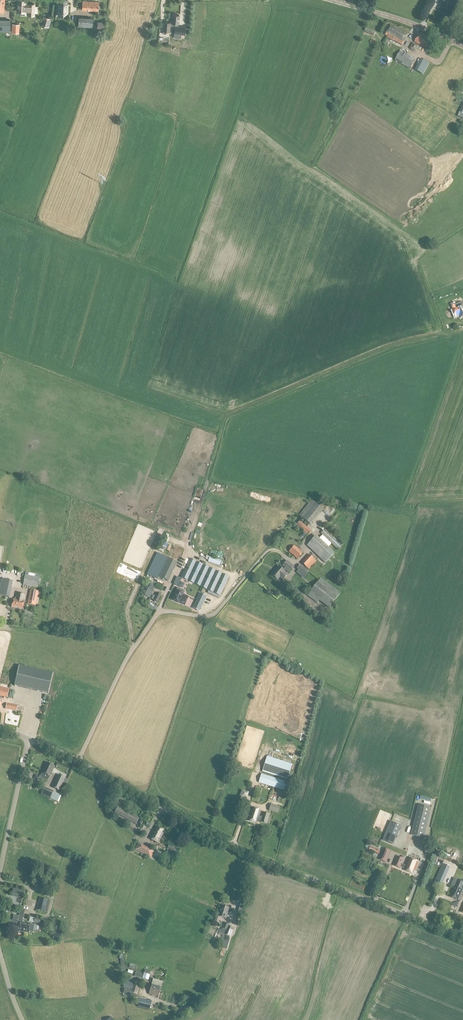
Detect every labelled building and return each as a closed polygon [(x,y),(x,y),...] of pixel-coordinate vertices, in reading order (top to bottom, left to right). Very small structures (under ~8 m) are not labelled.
[(25,12),(28,12),(28,15),(34,15),(35,4),(29,3),(29,4),(26,4),(26,0),(18,0),(17,11),(25,12)] [(58,16),(59,16),(59,12),(67,12),(68,7),(67,7),(67,0),(59,0),(59,4),(58,16)] [(83,0),(82,10),(98,10),(99,1),(83,0)] [(443,7),(452,11),(453,10),(455,11),(459,3),(452,0),(450,0),(449,1),(446,0),(443,7)] [(49,27),(51,18),(44,16),(42,24),(49,27)] [(0,20),(0,32),(10,32),(11,20),(0,20)] [(164,22),(163,33),(166,33),(166,31),(170,32),(170,26),(172,26),(172,23),(172,22),(170,22),(164,22)] [(175,25),(174,34),(181,34),(182,34),(182,26),(178,26),(175,26),(175,25)] [(394,40),(402,45),(408,35),(392,25),(385,35),(388,37),(388,38),(394,41),(394,40)] [(375,32),(366,28),(364,31),(374,36),(375,32)] [(420,33),(414,42),(428,49),(433,40),(420,33)] [(386,45),(378,48),(380,53),(388,49),(386,45)] [(395,61),(410,70),(416,60),(401,51),(395,61)] [(414,70),(423,74),(428,63),(418,59),(414,70)] [(406,72),(402,70),(404,67),(397,63),(395,66),(398,68),(396,72),(404,76),(406,72)] [(432,250),(434,253),(446,245),(444,242),(432,250)] [(312,500),(299,515),(310,525),(323,509),(312,500)] [(300,521),(298,524),(296,525),(299,528),(308,535),(312,531),(306,526),(300,521)] [(343,544),(326,528),(321,533),(323,535),(331,544),(338,550),(343,544)] [(273,531),(270,538),(279,543),(281,539),(278,538),(279,535),(273,531)] [(323,535),(319,539),(328,547),(331,544),(323,535)] [(316,536),(307,546),(325,563),(335,553),(328,547),(319,539),(316,536)] [(303,553),(294,546),(289,552),(298,559),(303,553)] [(157,576),(166,557),(158,553),(148,574),(156,578),(157,576)] [(309,554),(301,563),(308,569),(316,561),(309,554)] [(177,563),(166,557),(157,576),(168,582),(177,563)] [(220,566),(221,561),(222,561),(210,557),(208,562),(220,566)] [(189,559),(186,567),(181,577),(219,595),(228,577),(189,559)] [(294,567),(287,561),(282,566),(284,568),(289,573),(291,570),(294,567)] [(120,563),(116,572),(137,581),(141,572),(120,563)] [(297,569),(306,576),(309,572),(301,565),(297,569)] [(279,566),(272,575),(277,580),(280,577),(283,580),(287,575),(284,572),(285,571),(279,566)] [(38,588),(39,578),(25,575),(23,585),(38,588)] [(319,601),(329,608),(340,593),(320,578),(308,595),(317,603),(319,601)] [(1,579),(0,583),(0,595),(10,597),(13,582),(1,579)] [(273,588),(278,593),(284,587),(280,583),(277,586),(276,585),(273,588)] [(148,588),(145,595),(150,597),(153,591),(148,588)] [(182,590),(178,588),(172,600),(179,604),(180,603),(185,605),(189,597),(183,595),(184,592),(182,591),(182,590)] [(27,604),(36,606),(39,592),(30,590),(27,604)] [(161,594),(158,593),(156,597),(154,596),(152,599),(154,600),(154,601),(157,603),(161,594)] [(13,600),(12,607),(23,609),(24,602),(25,595),(17,594),(16,600),(13,600)] [(200,594),(193,608),(199,611),(207,597),(200,594)] [(26,610),(23,622),(32,624),(33,614),(29,614),(30,611),(26,610)] [(19,666),(15,686),(49,693),(53,673),(19,666)] [(0,696),(8,698),(10,689),(0,687),(0,696)] [(267,757),(263,772),(287,779),(292,764),(267,757)] [(47,763),(42,773),(41,778),(48,781),(49,778),(50,777),(54,766),(47,763)] [(60,791),(65,780),(66,778),(59,774),(53,788),(60,791)] [(291,783),(262,774),(259,782),(289,791),(291,783)] [(275,801),(278,795),(269,791),(266,798),(275,801)] [(271,804),(269,811),(278,813),(280,807),(271,804)] [(118,806),(115,812),(136,824),(139,818),(118,806)] [(432,809),(419,806),(412,835),(425,838),(432,809)] [(247,820),(256,823),(261,810),(251,807),(247,820)] [(260,822),(267,824),(270,814),(263,812),(260,822)] [(391,822),(383,840),(393,844),(400,826),(391,822)] [(165,831),(156,826),(149,839),(158,844),(165,831)] [(139,844),(136,849),(151,857),(154,852),(139,844)] [(169,846),(167,850),(166,851),(174,855),(176,850),(169,846)] [(384,848),(379,859),(385,862),(390,851),(384,848)] [(439,857),(440,854),(436,852),(435,856),(434,862),(432,861),(432,864),(436,865),(437,863),(436,862),(438,856),(439,857)] [(403,868),(404,865),(402,864),(404,860),(397,857),(394,865),(401,868),(402,867),(403,868)] [(404,865),(403,868),(405,869),(404,870),(416,875),(417,872),(415,871),(419,862),(409,858),(406,866),(404,865)] [(443,863),(436,878),(444,882),(451,867),(443,863)] [(457,879),(450,896),(460,901),(462,893),(462,882),(457,879)] [(13,888),(13,892),(12,895),(23,898),(25,891),(13,888)] [(48,900),(40,898),(37,909),(45,911),(48,900)] [(225,906),(224,906),(223,905),(222,905),(222,906),(221,906),(218,916),(226,919),(229,908),(225,907),(225,906)] [(9,920),(8,929),(16,931),(18,922),(18,919),(19,916),(14,915),(13,920),(9,920)] [(25,923),(18,922),(16,931),(23,932),(25,923)] [(30,924),(25,923),(23,932),(28,933),(28,932),(33,933),(34,925),(30,924)] [(211,923),(206,935),(214,938),(219,926),(211,923)] [(227,930),(225,934),(225,935),(230,937),(233,928),(229,926),(227,930)] [(220,929),(218,934),(223,936),(222,937),(224,937),(224,935),(225,934),(227,930),(222,928),(222,929),(221,930),(220,929)] [(159,996),(162,982),(153,980),(149,994),(154,995),(159,996)] [(131,989),(131,990),(130,992),(134,993),(137,994),(139,989),(135,988),(136,986),(133,985),(132,989),(131,989)] [(150,1010),(152,1001),(140,998),(138,1006),(150,1010)]
